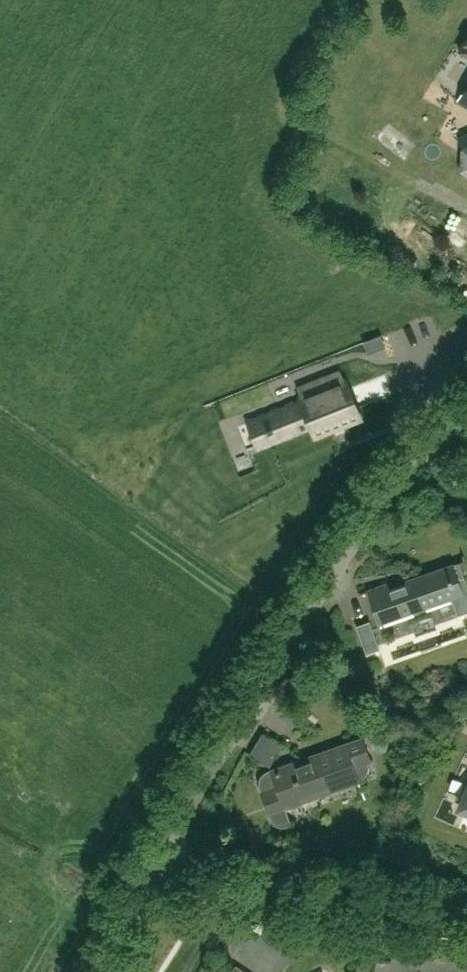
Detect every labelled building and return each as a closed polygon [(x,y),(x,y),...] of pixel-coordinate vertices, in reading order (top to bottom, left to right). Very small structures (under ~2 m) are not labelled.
[(457,100),(466,106),(466,85),(457,100)] [(262,442),(262,443),(274,438),(312,424),(315,434),(333,427),(332,425),(342,422),(342,423),(360,416),(346,381),(345,381),(341,369),(297,387),(302,400),(261,416),(262,418),(266,417),(268,423),(266,423),(268,427),(270,427),(271,431),(274,438),(270,440),(269,439),(269,440),(263,442),(262,442)] [(464,577),(458,579),(453,565),(406,581),(406,584),(391,590),(387,585),(359,595),(368,592),(381,629),(382,628),(381,624),(453,599),(459,616),(466,613),(466,586),(464,577)] [(380,650),(370,622),(357,627),(367,655),(380,650)] [(270,766),(282,746),(262,733),(250,754),(270,766)] [(364,776),(368,767),(366,761),(369,760),(362,738),(272,770),(272,768),(271,769),(271,770),(266,772),(262,775),(260,780),(260,785),(262,789),(261,789),(270,815),(271,815),(272,819),(275,823),(280,825),(285,825),(290,823),(291,825),(292,825),(286,807),(358,781),(365,799),(366,799),(358,778),(364,776)] [(455,809),(466,814),(466,783),(455,809)]
